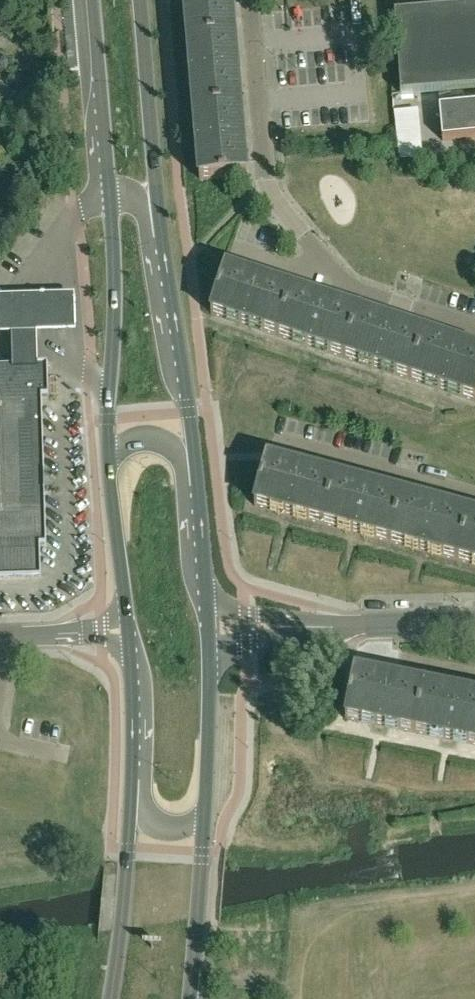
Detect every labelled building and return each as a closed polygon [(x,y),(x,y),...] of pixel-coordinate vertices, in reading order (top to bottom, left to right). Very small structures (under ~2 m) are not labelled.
[(235,38),(231,0),(184,0),(188,42),(235,38)] [(395,14),(440,10),(440,0),(391,0),(395,14)] [(440,10),(395,14),(401,95),(474,89),(474,8),(440,10)] [(10,38),(17,27),(0,16),(0,32),(10,38)] [(188,42),(194,112),(241,107),(235,38),(188,42)] [(440,109),(443,140),(474,137),(474,105),(440,109)] [(200,181),(247,177),(241,107),(194,112),(200,181)] [(23,193),(14,185),(8,192),(15,200),(16,199),(23,193)] [(31,200),(23,193),(16,199),(26,207),(31,200)] [(211,314),(277,336),(292,291),(259,280),(226,270),(211,314)] [(358,313),(292,291),(277,336),(343,358),(358,313)] [(0,299),(0,338),(9,337),(11,366),(39,365),(37,336),(59,335),(74,334),(75,297),(57,298),(0,299)] [(343,358),(410,380),(425,335),(358,313),(343,358)] [(425,335),(410,380),(474,402),(474,352),(425,335)] [(41,397),(48,397),(47,366),(0,367),(0,398),(41,397)] [(0,398),(0,579),(40,578),(39,546),(46,546),(41,397),(0,398)] [(256,506),(323,524),(335,479),(268,461),(256,506)] [(335,479),(323,524),(390,542),(403,497),(335,479)] [(390,542),(458,561),(470,515),(403,497),(390,542)] [(470,515),(458,561),(474,565),(474,516),(470,515)] [(345,719),(413,733),(423,687),(354,673),(345,719)] [(423,687),(413,733),(474,745),(474,697),(423,687)]
